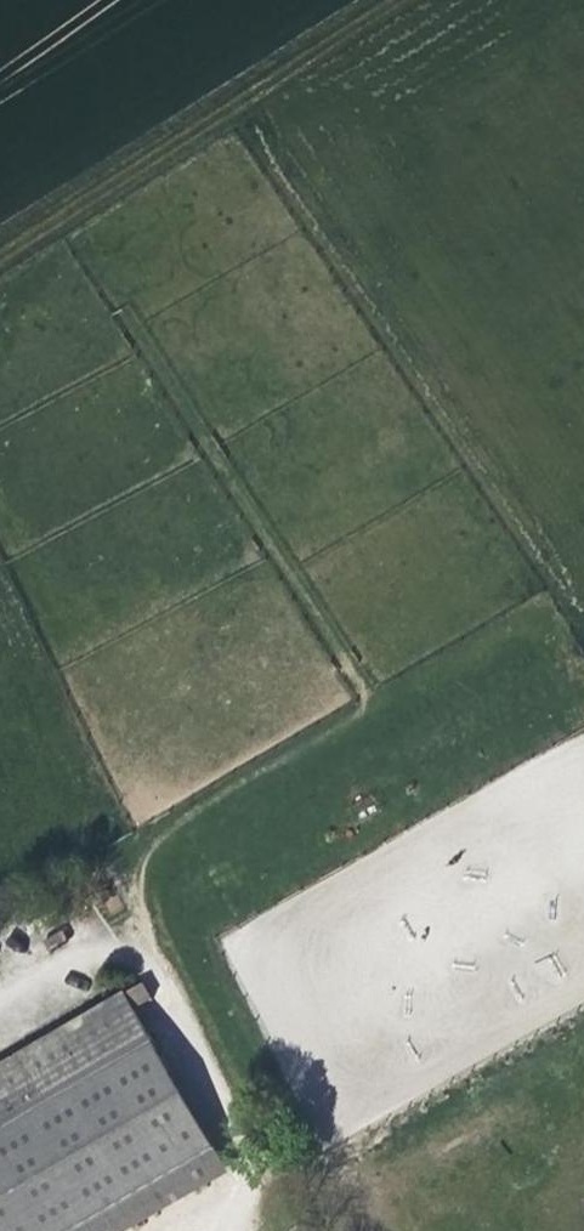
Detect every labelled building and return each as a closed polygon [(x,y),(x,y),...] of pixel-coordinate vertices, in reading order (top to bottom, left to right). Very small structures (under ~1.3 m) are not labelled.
[(222,1183),(129,995),(0,1058),(0,1230),(124,1230),(222,1183)]
